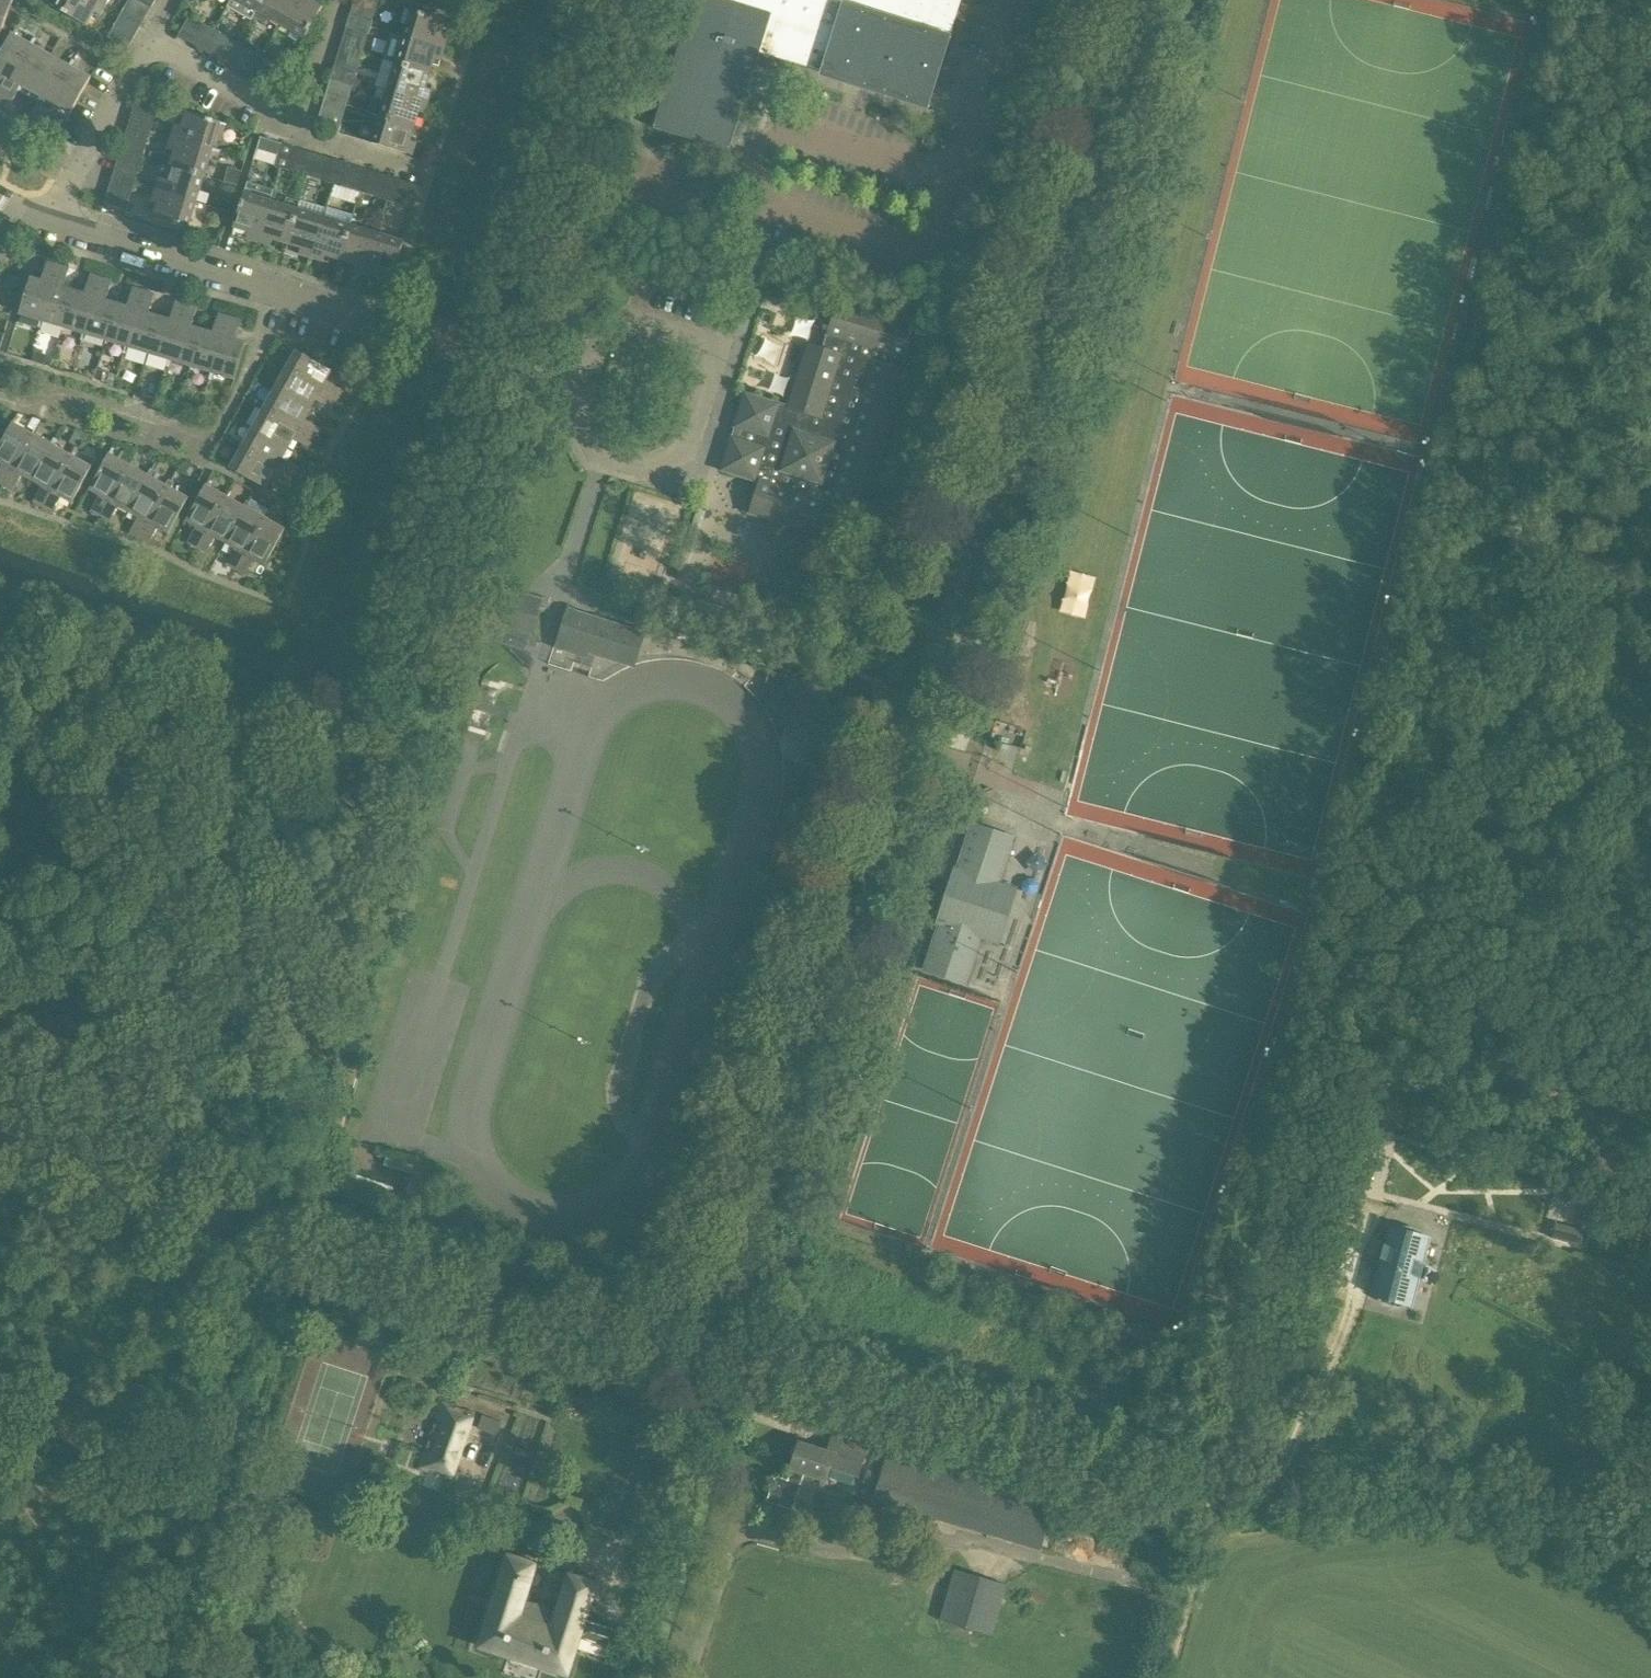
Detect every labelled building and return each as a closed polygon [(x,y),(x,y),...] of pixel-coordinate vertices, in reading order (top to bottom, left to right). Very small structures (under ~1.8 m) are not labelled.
[(15,1),(12,0),(0,0),(0,39),(1,40),(15,1)] [(104,2),(101,0),(63,0),(58,9),(90,27),(104,2)] [(267,0),(231,0),(227,7),(251,20),(256,10),(260,13),(267,0)] [(298,0),(267,0),(260,13),(284,26),(298,0)] [(325,7),(311,0),(298,0),(284,26),(307,39),(325,7)] [(653,128),(728,152),(731,144),(744,147),(751,124),(738,121),(761,47),(822,66),(821,72),(928,106),(961,0),(693,0),(653,128)] [(441,47),(449,22),(413,11),(406,37),(441,47)] [(361,31),(365,17),(352,13),(348,28),(361,31)] [(371,34),(375,20),(365,17),(361,31),(371,34)] [(218,44),(224,34),(211,27),(205,38),(218,44)] [(132,50),(137,41),(116,30),(111,38),(132,50)] [(25,41),(13,34),(0,58),(0,73),(3,75),(5,76),(25,41)] [(433,74),(441,47),(406,37),(398,63),(433,74)] [(212,55),(218,44),(205,38),(199,48),(212,55)] [(36,47),(25,41),(5,76),(3,75),(0,81),(0,102),(4,105),(36,47)] [(27,88),(47,53),(36,47),(4,105),(10,108),(22,86),(27,88)] [(39,95),(58,59),(47,53),(27,88),(39,95)] [(266,71),(272,61),(259,54),(254,64),(266,71)] [(37,123),(69,65),(58,59),(39,95),(42,97),(30,119),(37,123)] [(425,100),(433,74),(398,63),(390,90),(425,100)] [(260,82),(266,71),(254,64),(247,75),(260,82)] [(49,130),(61,107),(80,72),(69,65),(37,123),(49,130)] [(344,85),(349,70),(336,67),(332,81),(344,85)] [(355,88),(359,74),(349,70),(344,85),(355,88)] [(73,114),(92,78),(80,72),(61,107),(73,114)] [(417,127),(425,100),(390,90),(382,117),(417,127)] [(160,115),(163,106),(139,99),(136,108),(160,115)] [(215,151),(223,124),(189,114),(181,141),(215,151)] [(409,155),(417,127),(382,117),(374,144),(409,155)] [(341,134),(344,125),(321,118),(319,128),(341,134)] [(207,178),(215,151),(181,141),(172,168),(207,178)] [(133,162),(138,148),(126,144),(121,159),(133,162)] [(293,159),(297,148),(283,144),(280,155),(293,159)] [(144,166),(149,152),(138,148),(133,162),(144,166)] [(290,171),(293,159),(280,155),(276,167),(290,171)] [(347,176),(351,165),(337,161),(333,172),(347,176)] [(199,204),(207,178),(172,168),(165,193),(199,204)] [(230,169),(226,181),(239,185),(243,173),(230,169)] [(343,187),(347,176),(333,172),(330,183),(343,187)] [(400,192),(403,180),(389,176),(386,187),(400,192)] [(263,237),(274,202),(270,201),(274,189),(251,182),(247,194),(236,229),(263,237)] [(396,203),(400,192),(386,187),(382,199),(396,203)] [(191,231),(199,204),(165,193),(156,221),(191,231)] [(130,213),(133,204),(110,197),(107,205),(130,213)] [(290,246),(301,211),(274,202),(263,237),(290,246)] [(317,253),(327,218),(301,211),(290,246),(317,253)] [(343,261),(354,226),(327,218),(317,253),(343,261)] [(369,269),(380,234),(354,226),(343,261),(369,269)] [(396,277),(407,242),(380,234),(369,269),(396,277)] [(44,321),(61,265),(50,262),(45,280),(33,277),(22,314),(44,321)] [(65,328),(76,290),(66,287),(71,268),(61,265),(44,321),(65,328)] [(86,334),(104,277),(93,274),(87,293),(76,290),(65,328),(86,334)] [(18,289),(21,278),(10,275),(7,285),(18,289)] [(108,340),(119,303),(109,299),(114,280),(104,277),(86,334),(108,340)] [(783,300),(789,284),(773,279),(768,295),(783,300)] [(129,347),(146,290),(136,286),(130,306),(119,303),(108,340),(129,347)] [(150,353),(162,315),(152,312),(158,293),(146,290),(129,347),(150,353)] [(172,360),(189,303),(179,299),(173,319),(162,315),(150,353),(172,360)] [(903,368),(917,325),(838,301),(823,348),(808,343),(788,406),(745,394),(722,471),(759,482),(750,513),(815,534),(825,502),(862,514),(907,369),(903,368)] [(193,366),(204,329),(194,325),(200,306),(189,303),(172,360),(193,366)] [(818,309),(816,317),(828,320),(830,311),(818,309)] [(214,373),(232,316),(221,312),(215,332),(204,329),(193,366),(214,373)] [(237,379),(248,342),(237,338),(243,319),(232,316),(214,373),(237,379)] [(338,399),(344,389),(328,380),(334,370),(299,350),(287,370),(338,399)] [(35,352),(33,360),(45,364),(48,355),(35,352)] [(333,408),(338,399),(287,370),(276,389),(312,410),(318,400),(333,408)] [(104,372),(101,382),(114,386),(117,375),(104,372)] [(316,437),(321,429),(306,420),(312,410),(276,389),(265,409),(316,437)] [(310,448),(316,437),(265,409),(255,428),(290,448),(295,439),(310,448)] [(35,430),(41,419),(34,417),(28,426),(35,430)] [(35,434),(15,422),(0,448),(0,460),(6,464),(0,473),(0,482),(6,486),(35,434)] [(295,477),(300,467),(284,458),(290,448),(255,428),(244,448),(295,477)] [(34,480),(54,444),(35,434),(6,486),(15,491),(25,474),(34,480)] [(44,506),(73,455),(54,444),(34,480),(44,485),(35,501),(44,506)] [(289,487),(295,477),(244,448),(232,468),(267,488),(273,478),(289,487)] [(103,516),(131,465),(112,454),(92,489),(102,495),(94,511),(103,516)] [(74,502),(94,467),(73,455),(44,506),(54,512),(63,496),(74,502)] [(131,511),(150,476),(131,465),(103,516),(112,522),(121,505),(131,511)] [(132,533),(141,538),(169,487),(150,476),(131,511),(141,517),(132,533)] [(199,548),(227,496),(208,485),(188,521),(198,527),(190,542),(199,548)] [(141,538),(151,543),(160,527),(171,533),(190,499),(169,487),(141,538)] [(227,542),(246,507),(227,496),(199,548),(209,553),(218,537),(227,542)] [(269,509),(251,499),(246,507),(227,542),(237,548),(228,563),(238,569),(266,518),(265,517),(269,509)] [(267,564),(287,530),(266,518),(238,569),(248,574),(257,558),(267,564)] [(531,639),(543,600),(495,585),(479,636),(512,646),(516,634),(531,639)] [(640,631),(569,609),(557,647),(574,652),(580,633),(634,650),(640,631)] [(996,944),(1014,887),(1000,883),(1014,840),(972,826),(926,968),(968,982),(982,940),(996,944)] [(1592,1201),(1597,1185),(1567,1177),(1563,1193),(1592,1201)] [(1581,1246),(1585,1230),(1555,1223),(1551,1238),(1581,1246)] [(1410,1304),(1418,1270),(1416,1269),(1424,1237),(1392,1229),(1376,1295),(1410,1304)] [(525,1359),(521,1372),(537,1376),(540,1364),(525,1359)] [(467,1367),(462,1385),(471,1388),(476,1370),(467,1367)] [(474,1413),(443,1402),(420,1468),(450,1479),(474,1413)] [(765,1501),(791,1509),(802,1473),(827,1481),(831,1467),(858,1476),(867,1448),(833,1437),(833,1438),(829,1451),(800,1442),(788,1480),(773,1475),(765,1501)] [(1041,1550),(1056,1502),(888,1452),(874,1499),(1041,1550)] [(559,1611),(525,1600),(536,1563),(508,1555),(480,1647),(569,1674),(580,1637),(614,1647),(619,1631),(585,1620),(597,1583),(570,1575),(559,1611)] [(992,1635),(1007,1584),(956,1570),(941,1621),(992,1635)]
